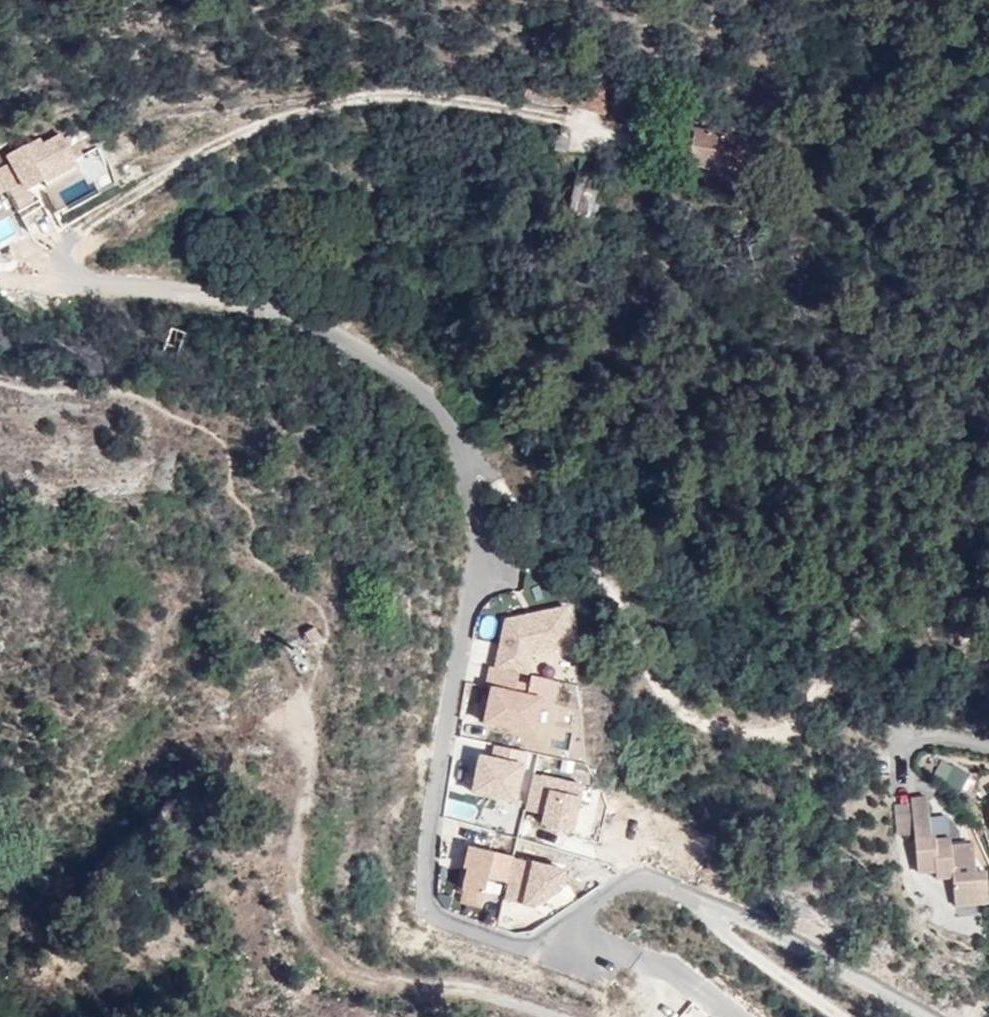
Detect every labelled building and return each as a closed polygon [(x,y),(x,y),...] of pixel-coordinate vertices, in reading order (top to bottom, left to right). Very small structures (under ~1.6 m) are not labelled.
[(692,128),(692,134),(687,163),(726,170),(724,173),(730,174),(730,171),(738,173),(736,182),(744,183),(745,174),(748,174),(754,139),(692,128)] [(0,160),(0,179),(24,225),(91,191),(59,130),(0,160)] [(687,163),(692,134),(681,132),(675,161),(687,163)] [(665,180),(669,175),(657,169),(654,175),(665,180)] [(566,193),(567,216),(588,216),(587,192),(566,193)] [(687,213),(676,209),(672,220),(684,224),(687,213)] [(620,420),(612,428),(624,438),(629,429),(620,420)] [(565,609),(499,618),(485,686),(479,718),(481,728),(530,738),(538,699),(536,682),(525,680),(529,656),(570,650),(565,609)] [(521,823),(573,831),(580,783),(528,775),(521,823)] [(952,898),(984,896),(983,874),(972,875),(971,845),(956,845),(956,849),(949,850),(949,838),(935,839),(935,836),(930,836),(928,797),(912,798),(917,871),(934,870),(934,877),(950,876),(952,898)] [(549,912),(558,868),(466,847),(456,891),(481,896),(484,882),(503,886),(500,901),(549,912)] [(985,904),(984,896),(952,898),(952,906),(985,904)]
